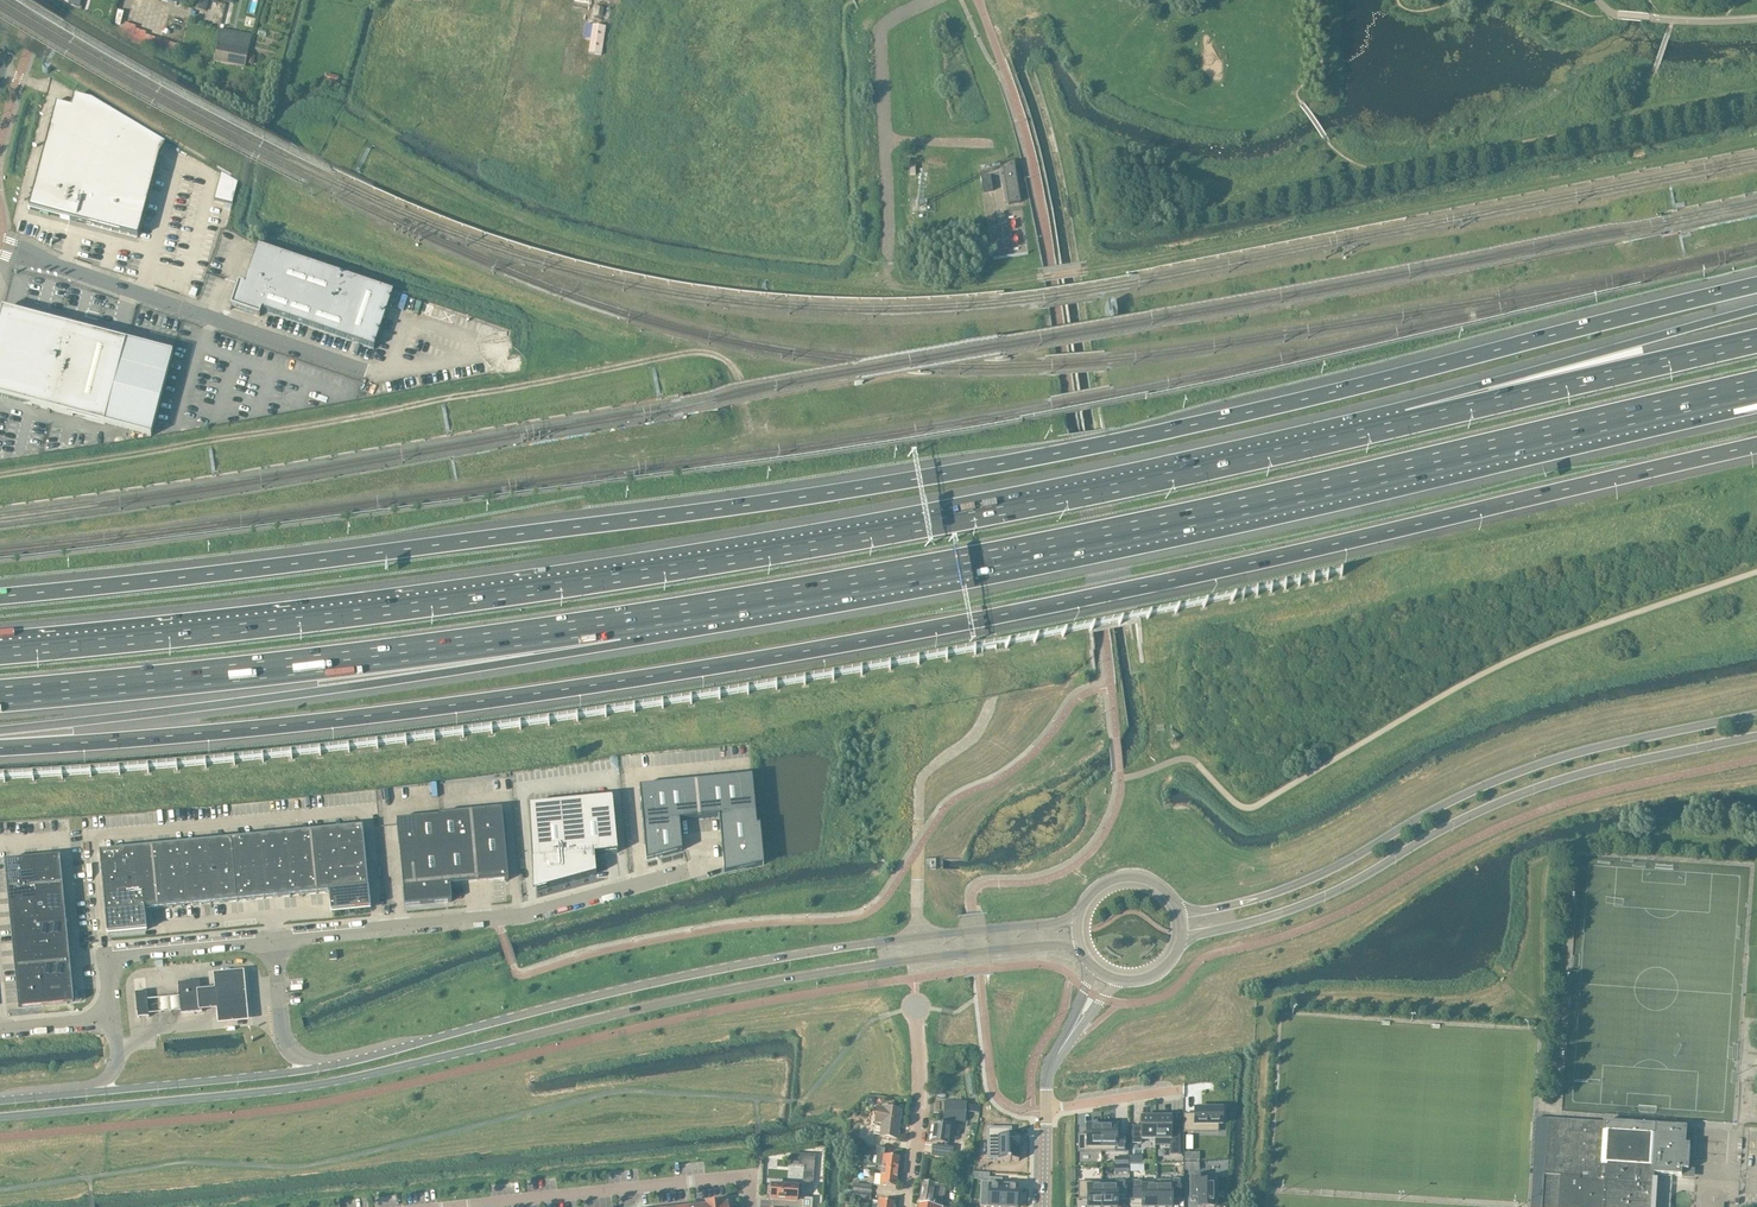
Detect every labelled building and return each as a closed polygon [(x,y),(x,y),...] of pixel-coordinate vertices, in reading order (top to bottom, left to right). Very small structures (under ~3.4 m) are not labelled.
[(209,0),(195,0),(193,8),(206,11),(209,0)] [(595,8),(594,19),(602,20),(604,10),(595,8)] [(606,29),(597,27),(593,55),(602,57),(606,29)] [(245,64),(247,55),(251,35),(221,29),(217,46),(214,61),(245,67),(245,64)] [(56,105),(29,209),(138,238),(159,157),(165,146),(92,102),(74,98),(71,109),(56,105)] [(1008,205),(1020,203),(1014,163),(1002,165),(1008,205)] [(221,174),(214,200),(232,205),(239,178),(221,174)] [(992,191),(990,176),(980,178),(982,193),(992,191)] [(374,349),(393,292),(257,246),(244,285),(238,283),(230,307),(259,317),(261,311),(374,349)] [(13,308),(0,357),(0,393),(160,438),(183,356),(128,340),(13,308)] [(1051,329),(1049,314),(1043,315),(1045,330),(1051,329)] [(756,826),(751,777),(639,788),(646,861),(682,851),(680,834),(679,821),(719,817),(720,830),(724,874),(763,866),(759,826),(756,826)] [(594,856),(617,853),(612,798),(529,806),(537,891),(596,875),(594,856)] [(439,817),(396,821),(397,825),(398,825),(399,843),(410,842),(415,885),(403,886),(405,905),(447,901),(447,902),(451,902),(450,883),(504,877),(504,881),(508,881),(501,809),(439,815),(439,817)] [(366,872),(364,845),(362,828),(337,830),(323,832),(310,833),(297,834),(284,835),(270,837),(257,838),(244,839),(231,841),(218,842),(204,843),(191,844),(178,846),(165,847),(151,848),(138,849),(125,851),(99,853),(101,870),(102,884),(104,897),(107,934),(146,931),(144,911),(157,909),(170,908),(184,907),(197,905),(210,904),(223,903),(237,902),(250,900),(263,899),(276,898),(290,897),(303,895),(316,894),(329,893),(331,913),(370,909),(366,872)] [(67,938),(66,925),(65,912),(63,899),(62,886),(59,858),(46,860),(32,861),(18,862),(5,864),(7,891),(8,904),(10,917),(11,930),(12,943),(13,956),(15,969),(16,982),(18,1009),(43,1006),(73,1004),(71,977),(69,964),(68,951),(67,938)] [(202,1011),(216,1009),(218,1021),(218,1025),(248,1022),(247,1018),(243,972),(213,975),(215,990),(200,991),(202,1011)] [(200,991),(199,982),(178,984),(179,997),(180,1012),(181,1014),(202,1012),(202,1011),(199,1011),(197,992),(200,991)] [(147,1000),(146,992),(135,993),(137,1018),(149,1017),(148,1015),(147,1000)] [(180,1012),(179,997),(147,1000),(148,1015),(180,1012)] [(943,1120),(964,1122),(965,1103),(944,1101),(943,1120)] [(900,1111),(884,1109),(884,1110),(877,1110),(875,1124),(882,1125),(880,1137),(896,1140),(900,1111)] [(1218,1125),(1221,1125),(1221,1110),(1194,1110),(1194,1115),(1183,1115),(1183,1132),(1195,1132),(1218,1132),(1218,1125)] [(1156,1145),(1155,1118),(1153,1118),(1153,1116),(1147,1116),(1147,1118),(1140,1118),(1140,1127),(1132,1127),(1132,1143),(1141,1143),(1141,1140),(1155,1139),(1155,1145),(1156,1145)] [(1179,1155),(1179,1127),(1170,1127),(1170,1118),(1164,1118),(1164,1116),(1157,1116),(1157,1118),(1155,1118),(1156,1145),(1170,1145),(1170,1155),(1179,1155)] [(1689,1170),(1691,1146),(1687,1145),(1688,1125),(1605,1119),(1605,1122),(1537,1117),(1534,1167),(1536,1167),(1536,1174),(1533,1174),(1531,1206),(1653,1206),(1655,1175),(1682,1177),(1683,1169),(1689,1170)] [(956,1139),(956,1137),(954,1137),(956,1127),(934,1124),(931,1142),(947,1145),(948,1138),(956,1139)] [(1101,1152),(1101,1126),(1099,1126),(1099,1125),(1092,1125),(1092,1126),(1086,1127),(1086,1135),(1077,1135),(1077,1152),(1101,1152)] [(1124,1152),(1124,1135),(1116,1135),(1116,1126),(1109,1126),(1109,1125),(1103,1125),(1103,1126),(1101,1126),(1101,1152),(1124,1152)] [(1004,1128),(987,1128),(987,1160),(998,1160),(998,1162),(1007,1162),(1009,1162),(1018,1161),(1018,1149),(1019,1149),(1019,1138),(1018,1138),(1018,1137),(1005,1137),(1004,1128)] [(847,1152),(866,1155),(867,1148),(848,1145),(847,1152)] [(951,1160),(953,1148),(932,1145),(931,1157),(951,1160)] [(881,1172),(897,1174),(899,1159),(884,1157),(885,1150),(877,1149),(875,1166),(881,1167),(881,1172)] [(895,1188),(897,1174),(881,1172),(880,1177),(874,1176),(873,1185),(879,1186),(895,1188)] [(1213,1202),(1214,1202),(1214,1196),(1213,1196),(1213,1177),(1190,1177),(1190,1199),(1198,1199),(1198,1206),(1213,1206),(1213,1202)] [(989,1179),(988,1197),(981,1197),(980,1206),(987,1206),(1016,1206),(1016,1203),(1018,1203),(1019,1194),(1016,1194),(1017,1188),(1001,1187),(1001,1179),(989,1179)] [(1156,1181),(1156,1183),(1133,1183),(1133,1199),(1141,1199),(1141,1206),(1156,1206),(1156,1181)] [(1179,1181),(1156,1181),(1156,1206),(1171,1206),(1171,1199),(1179,1199),(1179,1181)] [(946,1186),(922,1183),(918,1206),(942,1206),(946,1186)] [(1102,1183),(1078,1183),(1078,1199),(1087,1199),(1087,1206),(1102,1206),(1102,1183)] [(1102,1183),(1102,1206),(1116,1206),(1116,1199),(1125,1199),(1125,1183),(1102,1183)] [(796,1188),(797,1185),(797,1184),(786,1184),(786,1185),(786,1187),(768,1186),(768,1195),(770,1195),(770,1201),(772,1201),(772,1206),(803,1206),(803,1202),(800,1202),(801,1188),(796,1188)] [(870,1193),(871,1186),(854,1184),(853,1191),(870,1193)] [(853,1191),(853,1199),(869,1200),(870,1193),(853,1191)]
